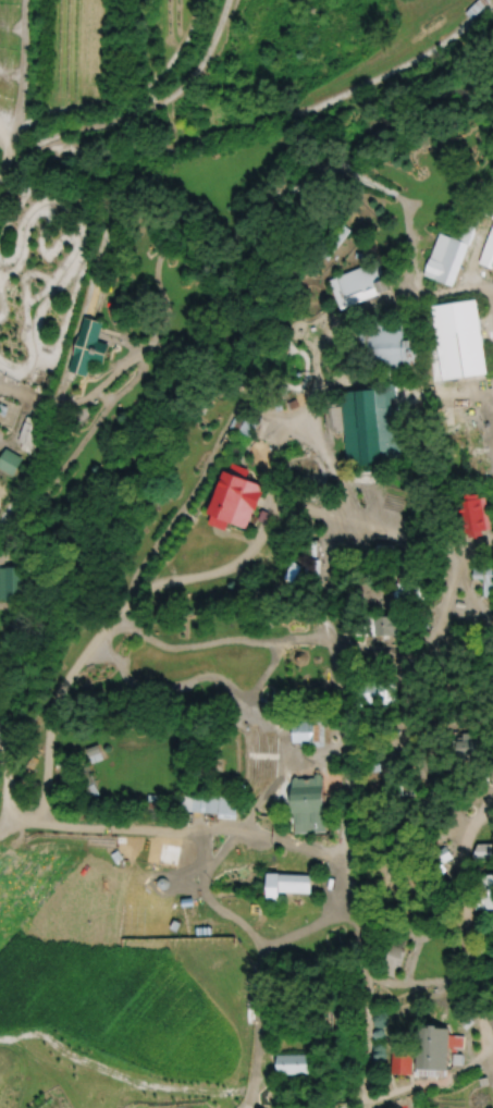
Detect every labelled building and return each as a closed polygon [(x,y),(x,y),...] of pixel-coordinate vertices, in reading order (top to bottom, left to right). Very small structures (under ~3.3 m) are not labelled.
[(489,185),(480,214),(492,218),(492,186),(489,185)] [(423,276),(454,286),(478,215),(468,212),(459,239),(438,232),(423,276)] [(492,267),(492,223),(479,263),(492,267)] [(324,257),(350,232),(344,226),(318,251),(324,257)] [(389,289),(378,260),(328,279),(339,309),(389,289)] [(477,297),(489,372),(443,380),(431,304),(477,297)] [(91,361),(103,364),(109,345),(96,341),(102,321),(84,315),(68,369),(87,375),(91,361)] [(422,372),(421,339),(401,340),(400,322),(349,324),(350,348),(366,347),(367,374),(422,372)] [(338,391),(387,386),(394,464),(345,468),(338,391)] [(261,418),(247,411),(238,430),(251,437),(261,418)] [(33,446),(39,425),(24,421),(18,442),(33,446)] [(6,449),(0,458),(0,467),(13,474),(22,458),(6,449)] [(488,497),(459,496),(458,534),(486,534),(488,497)] [(299,554),(316,554),(316,540),(299,540),(299,554)] [(317,576),(317,559),(301,559),(301,576),(317,576)] [(492,596),(492,561),(482,561),(482,596),(492,596)] [(392,597),(427,597),(427,584),(392,584),(392,597)] [(415,635),(415,615),(354,615),(354,635),(415,635)] [(395,680),(360,680),(360,705),(395,705),(395,680)] [(322,747),(322,716),(298,716),(298,747),(322,747)] [(458,773),(485,773),(485,741),(458,741),(458,773)] [(289,778),(323,776),(326,830),(292,833),(289,778)] [(85,800),(97,791),(91,784),(79,793),(85,800)] [(236,812),(236,795),(181,795),(181,812),(236,812)] [(492,861),(492,843),(475,843),(475,861),(492,861)] [(484,873),(483,908),(492,908),(492,873),(484,873)] [(311,874),(269,874),(269,901),(281,901),(281,891),(311,891),(311,874)] [(408,941),(399,937),(383,971),(392,975),(408,941)] [(418,1069),(449,1069),(449,1026),(418,1026),(418,1069)] [(275,1074),(307,1074),(307,1054),(275,1054),(275,1074)]
